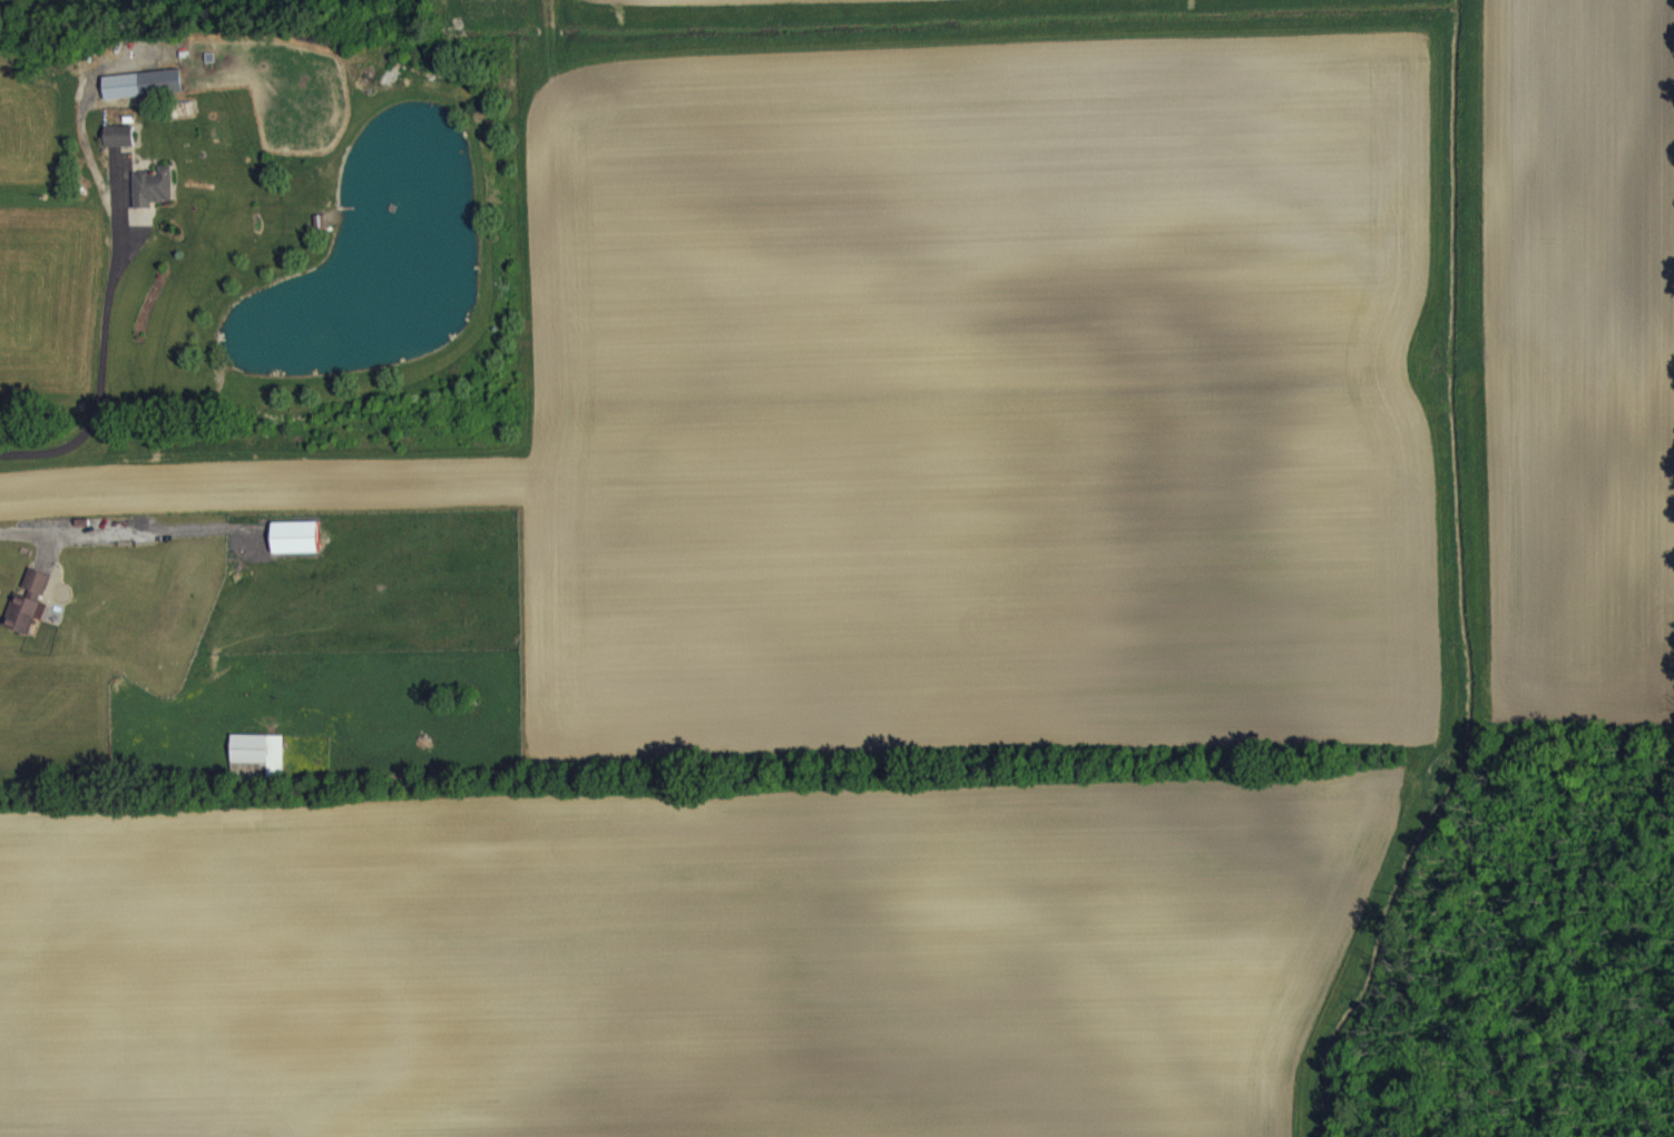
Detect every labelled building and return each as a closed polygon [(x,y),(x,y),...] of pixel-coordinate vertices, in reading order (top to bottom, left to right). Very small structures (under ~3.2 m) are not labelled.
[(104,73),(180,66),(183,89),(106,97),(104,73)] [(105,111),(183,106),(181,82),(104,88),(105,111)] [(106,125),(134,122),(135,144),(107,145),(106,125)] [(135,159),(134,137),(106,139),(107,160),(135,159)] [(134,170),(140,170),(140,168),(150,168),(151,169),(159,169),(159,164),(173,164),(173,197),(166,197),(166,199),(151,199),(151,205),(135,206),(134,170)] [(273,520),(319,519),(319,550),(274,550),(273,520)] [(31,565),(51,572),(43,592),(39,591),(36,597),(48,602),(42,618),(35,615),(28,631),(3,621),(16,589),(28,594),(30,587),(23,585),(31,565)] [(29,647),(41,614),(16,604),(3,637),(29,647)] [(232,732),(283,733),(283,776),(268,776),(268,759),(232,759),(232,732)]
